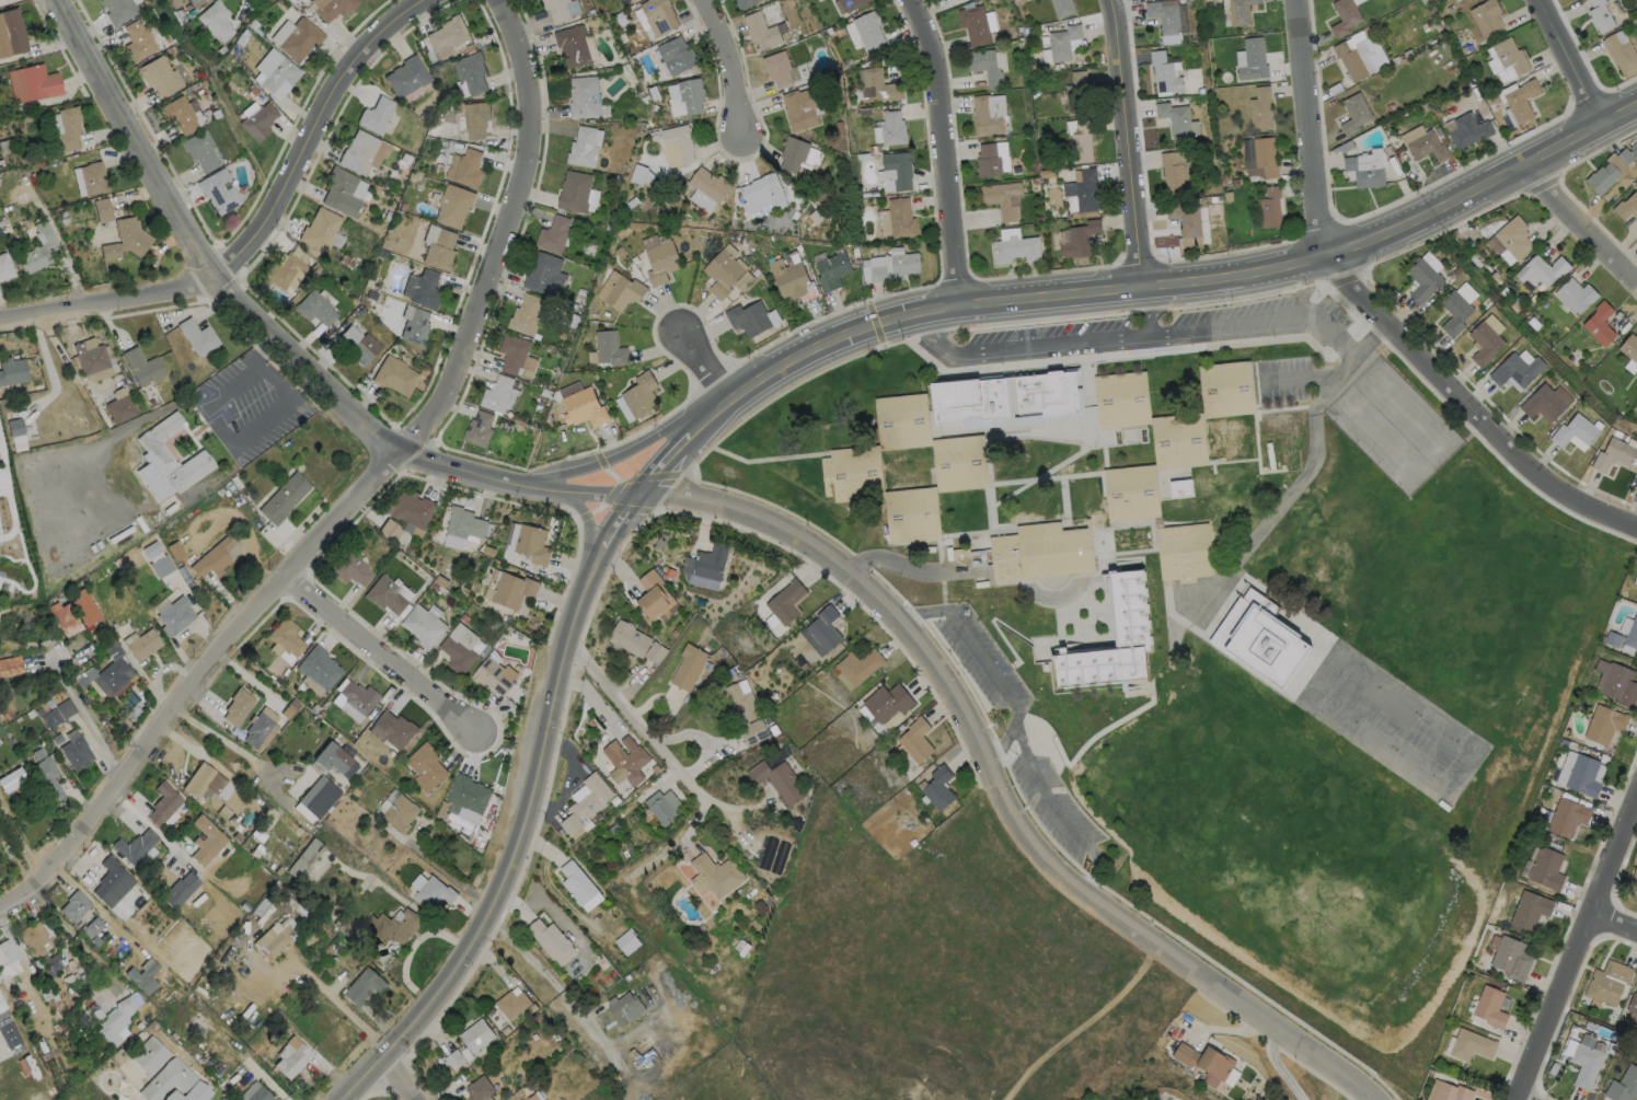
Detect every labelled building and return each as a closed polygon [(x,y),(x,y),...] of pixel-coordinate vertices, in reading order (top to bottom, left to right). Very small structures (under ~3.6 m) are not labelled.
[(103,8),(99,0),(130,0),(133,0),(139,11),(111,26),(104,13),(106,11),(104,7),(103,8)] [(212,2),(215,0),(219,0),(221,2),(220,3),(226,9),(226,8),(230,13),(224,19),(229,23),(228,24),(234,32),(222,43),(216,36),(215,37),(196,16),(212,2)] [(313,10),(325,0),(358,0),(359,2),(349,11),(348,9),(341,16),(337,12),(324,23),(313,10)] [(544,9),(541,0),(569,0),(569,1),(565,2),(570,18),(553,24),(547,8),(544,9)] [(638,3),(644,0),(668,0),(670,4),(669,4),(673,13),(672,14),(678,25),(654,37),(652,35),(653,34),(645,19),(646,18),(638,3)] [(736,2),(735,0),(760,0),(739,11),(735,4),(736,3),(736,2)] [(832,1),(834,0),(868,0),(845,12),(845,11),(840,14),(832,1)] [(1056,19),(1049,0),(1071,0),(1075,12),(1056,19)] [(1145,1),(1156,0),(1178,0),(1183,43),(1163,44),(1160,15),(1146,16),(1145,1)] [(1231,25),(1229,0),(1261,0),(1261,2),(1248,3),(1250,23),(1231,25)] [(1333,2),(1337,0),(1364,0),(1356,4),(1363,20),(1348,27),(1350,32),(1337,38),(1330,26),(1342,20),(1333,2)] [(1486,1),(1485,0),(1497,0),(1502,11),(1497,13),(1505,27),(1484,38),(1469,9),(1486,1)] [(1593,8),(1589,0),(1607,0),(1607,1),(1605,2),(1617,25),(1600,33),(1596,25),(1594,26),(1590,18),(1592,16),(1589,10),(1593,8)] [(982,3),(985,12),(995,10),(996,16),(994,22),(995,27),(995,30),(989,31),(992,42),(970,47),(965,26),(961,27),(960,23),(959,23),(957,13),(958,13),(957,10),(982,3)] [(28,49),(0,57),(0,11),(16,7),(28,49)] [(629,20),(619,25),(613,14),(622,9),(629,20)] [(764,22),(766,27),(775,23),(782,40),(756,51),(746,28),(748,27),(742,15),(760,9),(765,22),(764,22)] [(887,46),(867,55),(863,45),(854,48),(843,24),(852,21),(851,19),(875,9),(881,23),(878,25),(887,46)] [(470,39),(450,48),(448,45),(434,51),(425,34),(440,27),(438,24),(449,19),(448,16),(458,12),(470,39)] [(299,15),(300,16),(301,16),(324,35),(314,47),(312,45),(297,63),(276,46),(292,25),(291,25),(299,15)] [(137,18),(141,26),(145,24),(151,36),(150,36),(157,49),(138,59),(138,60),(132,63),(130,60),(130,59),(125,49),(123,45),(129,42),(126,36),(127,36),(122,26),(137,18)] [(580,23),(581,24),(583,24),(586,35),(585,35),(592,61),(566,69),(560,46),(556,47),(553,32),(580,23)] [(1071,59),(1042,62),(1041,49),(1050,48),(1048,32),(1067,30),(1065,24),(1081,23),(1082,37),(1069,39),(1071,59)] [(1633,46),(1636,44),(1636,53),(1636,67),(1624,74),(1618,63),(1616,65),(1610,51),(1609,53),(1602,40),(1605,38),(1605,37),(1619,30),(1626,43),(1630,40),(1633,46)] [(1374,33),(1390,63),(1352,82),(1339,57),(1338,58),(1331,46),(1346,39),(1349,45),(1354,43),(1354,44),(1374,33)] [(679,35),(683,43),(688,42),(693,53),(694,53),(699,61),(679,72),(670,77),(655,46),(666,40),(667,40),(679,35)] [(1511,35),(1519,49),(1521,48),(1532,68),(1510,80),(1503,68),(1494,73),(1487,61),(1492,58),(1487,48),(1511,35)] [(1264,36),(1266,63),(1268,63),(1269,77),(1255,77),(1255,78),(1238,80),(1235,50),(1245,49),(1244,37),(1264,36)] [(994,48),(996,68),(1000,68),(1000,70),(1002,70),(1003,86),(987,89),(985,69),(968,71),(967,51),(994,48)] [(784,49),(791,68),(788,69),(793,83),(776,89),(773,79),(770,80),(769,76),(768,76),(761,57),(784,49)] [(1165,49),(1166,62),(1180,60),(1181,69),(1174,70),(1175,77),(1184,76),(1185,90),(1156,92),(1156,90),(1155,90),(1154,85),(1155,85),(1153,65),(1151,65),(1149,50),(1165,49)] [(481,74),(486,90),(470,96),(463,80),(459,82),(451,61),(475,53),(474,51),(479,50),(483,61),(481,62),(485,72),(481,74)] [(414,53),(429,78),(428,79),(429,80),(419,86),(418,85),(396,99),(382,77),(385,74),(388,72),(389,73),(391,71),(390,70),(396,66),(397,67),(402,65),(400,61),(414,53)] [(182,85),(159,99),(150,84),(147,86),(141,77),(140,77),(136,68),(160,54),(169,70),(173,69),(182,85)] [(279,54),(297,69),(298,68),(302,71),(299,74),(291,83),(290,85),(283,79),(270,94),(257,83),(264,77),(262,74),(264,74),(279,56),(279,54)] [(43,62),(45,74),(57,71),(62,93),(55,95),(55,94),(22,101),(15,69),(43,62)] [(1038,71),(1029,71),(1029,63),(1038,62),(1038,71)] [(881,66),(884,83),(902,81),(904,97),(888,100),(888,99),(862,102),(862,99),(856,100),(855,88),(860,88),(857,68),(881,66)] [(1087,113),(1069,114),(1065,84),(1072,84),(1071,70),(1086,69),(1087,84),(1085,84),(1087,113)] [(599,93),(600,102),(599,102),(600,115),(569,117),(568,101),(570,101),(569,89),(570,88),(569,78),(597,76),(598,93),(599,93)] [(700,77),(702,85),(701,86),(703,88),(704,92),(703,93),(703,101),(700,101),(702,111),(685,114),(685,113),(671,116),(667,99),(679,95),(677,85),(676,82),(687,79),(700,77)] [(1535,116),(1518,125),(1503,94),(1523,84),(1522,83),(1535,77),(1542,91),(1528,97),(1528,99),(1528,100),(1535,116)] [(1272,126),(1253,128),(1249,97),(1256,97),(1255,85),(1270,84),(1271,97),(1270,99),(1272,126)] [(659,96),(652,100),(647,88),(655,85),(659,96)] [(814,85),(823,112),(817,114),(819,123),(791,132),(784,107),(785,107),(781,94),(797,89),(798,91),(814,85)] [(1359,129),(1347,136),(1340,124),(1351,118),(1342,100),(1360,91),(1373,117),(1357,126),(1359,129)] [(192,119),(196,128),(182,136),(173,120),(166,124),(158,107),(181,94),(194,119),(192,119)] [(393,102),(389,109),(392,111),(379,136),(355,124),(356,121),(356,120),(361,108),(362,109),(364,107),(368,109),(369,107),(371,108),(378,94),(393,102)] [(990,94),(990,95),(1004,94),(1006,114),(1003,115),(1004,132),(975,135),(972,108),(973,108),(972,95),(990,94)] [(266,101),(277,113),(269,120),(272,121),(266,127),(268,130),(255,142),(238,123),(258,105),(260,106),(266,101)] [(1169,101),(1171,106),(1189,105),(1190,121),(1198,120),(1199,134),(1171,137),(1169,117),(1156,118),(1155,102),(1169,101)] [(483,128),(484,138),(468,140),(466,131),(464,131),(462,104),(487,102),(489,119),(485,119),(486,128),(483,128)] [(1430,109),(1425,112),(1421,104),(1427,102),(1430,109)] [(1396,111),(1390,113),(1386,105),(1393,103),(1396,111)] [(80,147),(58,152),(55,135),(62,132),(57,109),(78,105),(80,117),(79,118),(79,121),(78,121),(80,131),(77,132),(80,147)] [(899,109),(900,119),(903,119),(903,123),(904,123),(906,131),(907,131),(908,142),(883,146),(881,141),(874,142),(872,127),(873,127),(873,121),(883,120),(883,112),(899,109)] [(1471,111),(1478,125),(1488,119),(1496,132),(1484,139),(1483,137),(1457,150),(1449,131),(1457,127),(1454,119),(1471,111)] [(843,136),(837,137),(834,121),(842,120),(843,136)] [(687,124),(688,126),(689,126),(692,137),(690,137),(693,149),(692,149),(695,161),(678,165),(678,164),(667,167),(666,162),(667,161),(666,158),(665,157),(665,154),(666,154),(664,148),(659,130),(687,124)] [(1432,128),(1441,144),(1444,142),(1451,155),(1439,162),(1433,150),(1415,160),(1408,146),(1406,147),(1399,135),(1421,124),(1426,131),(1432,128)] [(1526,128),(1521,132),(1518,127),(1524,124),(1526,128)] [(596,127),(596,128),(602,130),(600,148),(598,147),(596,159),(598,159),(597,164),(593,164),(593,167),(565,162),(567,152),(568,152),(570,141),(575,141),(577,125),(596,127)] [(1443,132),(1438,135),(1434,128),(1440,126),(1443,132)] [(209,150),(218,165),(203,174),(194,159),(191,161),(185,150),(183,151),(177,142),(203,128),(214,148),(209,150)] [(356,128),(380,140),(368,164),(369,164),(364,175),(362,174),(362,176),(336,163),(338,159),(337,158),(341,152),(341,153),(343,148),(344,149),(349,137),(350,138),(356,128)] [(659,137),(650,139),(648,132),(657,129),(659,137)] [(1090,131),(1093,160),(1073,162),(1071,134),(1090,131)] [(810,143),(809,146),(823,152),(818,164),(812,162),(810,169),(798,164),(795,172),(780,166),(783,158),(780,158),(782,153),(781,152),(781,151),(784,143),(783,142),(786,135),(810,143)] [(1273,137),(1276,164),(1278,164),(1279,176),(1265,178),(1257,175),(1247,176),(1246,169),(1244,169),(1242,139),(1273,137)] [(995,142),(998,157),(1001,155),(1002,174),(978,176),(977,166),(978,166),(977,158),(978,158),(978,153),(980,152),(979,143),(995,142)] [(1383,146),(1386,185),(1356,188),(1354,170),(1345,171),(1344,158),(1358,157),(1357,154),(1361,154),(1361,152),(1367,152),(1367,153),(1372,153),(1371,147),(1383,146)] [(1635,155),(1626,164),(1616,154),(1625,146),(1635,155)] [(482,152),(479,162),(480,162),(477,169),(484,171),(477,189),(451,181),(460,154),(463,155),(465,147),(482,152)] [(1192,150),(1197,194),(1167,196),(1164,166),(1162,166),(1161,152),(1192,150)] [(910,151),(910,154),(911,164),(912,177),(911,177),(912,189),(894,192),(894,190),(884,192),(883,180),(877,180),(876,171),(883,170),(880,153),(892,152),(892,153),(910,151)] [(107,189),(85,195),(79,166),(85,165),(85,163),(101,160),(107,189)] [(1610,160),(1623,173),(1600,195),(1584,180),(1593,171),(1594,172),(1602,165),(1603,166),(1610,160)] [(647,167),(646,169),(653,174),(654,174),(650,184),(643,181),(641,185),(629,181),(634,162),(647,167)] [(360,200),(351,219),(320,202),(327,188),(323,186),(328,176),(326,175),(332,164),(336,166),(358,177),(349,195),(360,200)] [(1098,215),(1068,218),(1068,212),(1069,211),(1067,196),(1076,195),(1074,170),(1081,170),(1081,167),(1082,167),(1082,165),(1086,164),(1087,167),(1096,166),(1097,182),(1095,182),(1098,215)] [(700,165),(716,177),(718,174),(733,184),(717,206),(714,204),(707,212),(689,198),(694,190),(685,184),(700,165)] [(222,167),(229,178),(228,178),(240,202),(217,216),(216,212),(214,211),(214,209),(211,206),(210,206),(207,200),(208,199),(206,195),(203,196),(195,183),(221,167),(221,169),(222,167)] [(1052,175),(1040,177),(1040,170),(1052,169),(1052,175)] [(591,175),(586,201),(588,201),(586,209),(587,209),(586,212),(585,212),(585,213),(555,208),(556,202),(555,202),(556,197),(557,197),(558,193),(560,193),(563,180),(564,180),(565,170),(591,175)] [(774,172),(784,198),(776,201),(779,207),(764,212),(763,209),(750,213),(747,204),(746,204),(739,187),(751,182),(750,181),(761,176),(761,175),(771,172),(774,172)] [(1018,195),(1019,206),(1016,206),(1017,220),(1001,222),(999,202),(982,205),(982,199),(981,199),(980,193),(981,193),(980,185),(1022,182),(1023,194),(1018,195)] [(448,183),(475,193),(470,208),(468,207),(459,230),(434,220),(440,205),(438,202),(441,194),(445,184),(447,184),(448,183)] [(1282,225),(1261,228),(1259,199),(1267,198),(1266,186),(1281,185),(1281,197),(1279,197),(1282,225)] [(1624,199),(1636,187),(1636,218),(1630,211),(1623,219),(1612,208),(1622,197),(1624,199)] [(1233,200),(1224,200),(1223,192),(1232,190),(1233,200)] [(638,200),(629,208),(625,202),(634,195),(638,200)] [(909,196),(911,218),(914,218),(917,235),(891,238),(887,198),(909,196)] [(97,223),(113,219),(108,197),(92,201),(97,223)] [(1180,204),(1181,207),(1199,205),(1203,244),(1183,246),(1180,217),(1167,218),(1166,206),(1180,204)] [(341,218),(323,253),(297,239),(303,225),(307,227),(316,206),(341,218)] [(1533,244),(1515,259),(1506,247),(1499,253),(1486,240),(1517,212),(1528,225),(1525,228),(1529,232),(1525,234),(1533,244)] [(566,228),(568,229),(560,254),(532,245),(539,229),(540,228),(544,230),(545,228),(547,228),(553,213),(568,219),(566,228)] [(134,216),(134,220),(137,219),(138,228),(152,236),(139,258),(127,251),(118,252),(119,258),(101,260),(99,245),(119,242),(118,240),(117,240),(114,219),(134,216)] [(1076,257),(1076,256),(1060,258),(1058,231),(1069,230),(1069,227),(1086,224),(1086,219),(1100,218),(1102,233),(1090,234),(1091,256),(1076,257)] [(44,219),(58,246),(49,252),(48,250),(45,252),(49,262),(24,275),(14,257),(21,254),(20,252),(23,251),(24,252),(32,248),(31,246),(34,244),(35,246),(44,242),(39,232),(36,233),(32,224),(44,219)] [(1019,227),(1021,238),(1039,236),(1041,260),(1025,262),(1025,256),(1011,257),(1012,263),(994,265),(992,241),(1000,240),(1000,229),(1019,227)] [(457,233),(451,250),(454,251),(450,260),(452,262),(449,271),(422,262),(429,242),(434,243),(439,228),(457,233)] [(668,280),(652,287),(646,271),(652,269),(639,240),(655,233),(658,241),(669,236),(681,267),(665,274),(668,280)] [(731,289),(720,301),(707,289),(715,281),(702,269),(727,242),(737,252),(731,257),(735,260),(737,257),(748,267),(729,287),(731,289)] [(804,254),(799,256),(795,246),(799,244),(804,254)] [(624,252),(618,257),(613,251),(620,245),(624,252)] [(902,246),(903,254),(919,252),(920,271),(903,274),(903,279),(871,281),(871,280),(864,281),(861,266),(862,266),(862,259),(868,258),(868,257),(890,255),(889,247),(902,246)] [(1444,279),(1419,303),(1409,292),(1419,282),(1406,269),(1428,248),(1443,264),(1437,270),(1444,279)] [(13,274),(0,279),(0,252),(4,251),(11,268),(12,267),(13,270),(12,271),(13,274)] [(309,265),(302,274),(298,270),(284,291),(262,276),(272,262),(278,266),(288,251),(309,265)] [(557,271),(565,274),(561,288),(554,286),(550,297),(520,287),(526,270),(529,271),(537,251),(561,259),(557,271)] [(838,277),(840,283),(841,282),(842,286),(822,293),(816,277),(819,276),(815,263),(843,251),(852,271),(838,277)] [(1536,252),(1546,263),(1547,263),(1549,265),(1560,254),(1571,266),(1561,276),(1559,274),(1546,288),(1538,280),(1533,286),(1525,278),(1521,281),(1513,274),(1524,263),(1525,263),(1536,252)] [(638,260),(634,264),(630,258),(635,255),(638,260)] [(798,297),(791,300),(789,296),(782,299),(766,264),(780,257),(784,267),(800,260),(809,281),(811,280),(815,289),(816,289),(818,294),(800,302),(798,297)] [(438,273),(434,288),(435,288),(435,290),(440,292),(435,310),(408,301),(417,275),(419,276),(423,267),(438,273)] [(612,269),(630,281),(632,278),(647,288),(637,302),(633,299),(632,302),(627,300),(620,313),(595,296),(612,269)] [(753,278),(740,291),(733,283),(746,270),(753,278)] [(1570,275),(1582,287),(1588,281),(1599,294),(1591,301),(1590,301),(1579,313),(1576,310),(1573,312),(1553,291),(1570,275)] [(1465,324),(1452,337),(1441,326),(1452,314),(1439,301),(1453,288),(1455,289),(1465,280),(1477,293),(1467,302),(1473,309),(1461,321),(1465,324)] [(312,288),(333,308),(331,309),(337,315),(325,328),(313,316),(308,322),(292,308),(297,303),(297,304),(312,288)] [(587,290),(580,309),(572,305),(578,288),(587,290)] [(547,300),(541,317),(539,317),(532,337),(505,327),(508,316),(510,317),(515,306),(518,309),(523,292),(547,300)] [(1616,333),(1604,345),(1583,324),(1595,311),(1594,310),(1595,309),(1593,306),(1603,297),(1615,309),(1604,319),(1607,322),(1606,323),(1616,333)] [(759,299),(766,312),(764,313),(772,326),(774,325),(776,328),(756,339),(754,336),(748,339),(740,325),(733,328),(723,311),(728,309),(738,303),(741,310),(759,299)] [(429,313),(426,323),(428,323),(426,326),(428,327),(425,336),(426,336),(423,346),(399,337),(405,319),(408,320),(413,306),(429,313)] [(1525,314),(1522,319),(1517,313),(1521,310),(1525,314)] [(1506,343),(1480,368),(1469,356),(1480,346),(1468,333),(1483,319),(1484,320),(1490,312),(1505,326),(1497,334),(1506,343)] [(189,315),(198,329),(206,325),(218,344),(216,345),(217,346),(211,349),(211,348),(197,357),(176,324),(189,315)] [(1541,324),(1535,329),(1526,321),(1533,315),(1541,324)] [(350,324),(362,336),(366,333),(381,347),(361,368),(355,361),(356,359),(348,352),(350,350),(337,338),(350,324)] [(615,329),(616,347),(626,347),(627,366),(622,367),(622,364),(610,366),(610,362),(597,363),(593,332),(615,329)] [(530,341),(521,367),(518,366),(515,375),(499,370),(503,360),(502,360),(504,354),(496,351),(504,332),(508,333),(507,334),(530,341)] [(1636,335),(1636,334),(1636,368),(1633,373),(1623,366),(1630,357),(1618,348),(1632,332),(1636,335)] [(92,337),(95,346),(102,344),(103,345),(107,344),(114,363),(109,366),(83,375),(72,345),(73,345),(70,336),(78,334),(80,340),(92,337)] [(136,346),(145,361),(155,356),(165,374),(139,387),(122,352),(136,346)] [(1513,349),(1528,363),(1536,355),(1546,364),(1519,391),(1507,378),(1498,385),(1487,374),(1513,349)] [(387,354),(395,359),(396,358),(405,363),(404,366),(419,374),(405,397),(385,385),(383,389),(370,380),(385,355),(387,354)] [(27,381),(0,385),(0,370),(0,361),(3,361),(3,357),(11,356),(11,359),(24,357),(27,381)] [(659,404),(627,422),(613,400),(620,396),(619,394),(636,384),(633,378),(643,372),(643,371),(647,369),(658,386),(650,391),(659,404)] [(1208,374),(1247,370),(1250,408),(1211,413),(1208,374)] [(509,387),(512,389),(503,414),(477,405),(484,387),(488,390),(488,387),(491,389),(497,373),(512,379),(509,387)] [(1017,379),(1021,416),(1042,415),(1044,418),(1079,414),(1075,373),(1017,379)] [(933,389),(1008,381),(1013,418),(984,421),(984,417),(962,418),(964,425),(936,427),(933,389)] [(1103,384),(1141,381),(1144,417),(1106,421),(1103,384)] [(1544,381),(1553,390),(1559,383),(1573,398),(1549,422),(1536,409),(1529,416),(1519,406),(1544,381)] [(589,386),(598,407),(602,405),(607,415),(610,420),(591,428),(587,418),(572,425),(557,391),(570,386),(574,393),(589,386)] [(550,391),(547,397),(540,395),(542,389),(550,391)] [(138,413),(114,425),(104,404),(127,393),(138,413)] [(880,405),(920,401),(924,439),(885,443),(880,405)] [(161,442),(175,462),(176,461),(180,464),(201,449),(215,467),(176,495),(173,489),(158,500),(137,471),(148,462),(142,455),(147,451),(137,438),(175,409),(185,424),(161,442)] [(492,415),(487,428),(491,429),(484,448),(461,439),(464,429),(465,429),(468,421),(469,421),(470,418),(473,419),(476,409),(492,415)] [(1577,412),(1601,429),(1588,445),(1582,441),(1578,447),(1569,439),(1563,447),(1550,438),(1563,422),(1566,426),(1577,412)] [(25,448),(13,451),(11,437),(9,437),(5,421),(20,418),(25,443),(24,443),(25,448)] [(1156,428),(1200,424),(1204,461),(1160,466),(1156,428)] [(1636,448),(1627,468),(1614,462),(1612,465),(1610,464),(1605,472),(1591,465),(1599,449),(1603,451),(1611,435),(1636,448)] [(939,447),(944,486),(981,483),(978,443),(939,447)] [(826,466),(833,464),(833,458),(878,453),(884,493),(838,498),(837,493),(828,493),(826,466)] [(287,513),(275,526),(256,509),(295,470),(310,485),(285,511),(287,513)] [(1113,479),(1116,520),(1156,516),(1152,475),(1113,479)] [(1194,497),(1173,499),(1171,482),(1192,479),(1194,497)] [(399,491),(402,493),(403,491),(407,494),(406,495),(422,500),(423,498),(436,503),(425,531),(424,530),(424,532),(414,528),(414,525),(389,516),(399,491)] [(890,502),(895,542),(935,537),(931,498),(890,502)] [(487,522),(483,540),(466,535),(465,540),(445,534),(450,513),(449,512),(451,505),(462,508),(462,510),(473,513),(472,518),(487,522)] [(403,530),(386,518),(377,531),(394,542),(403,530)] [(551,548),(545,568),(540,567),(540,566),(529,563),(531,557),(511,552),(518,523),(546,531),(542,546),(551,548)] [(1165,535),(1169,580),(1178,580),(1179,584),(1201,583),(1200,578),(1209,576),(1203,531),(1165,535)] [(991,541),(1088,532),(1093,572),(998,581),(995,565),(987,565),(985,551),(993,549),(991,541)] [(221,568),(223,571),(216,577),(209,569),(199,578),(189,567),(224,535),(232,544),(223,552),(230,560),(221,568)] [(174,561),(185,555),(176,540),(165,546),(174,561)] [(729,545),(719,582),(718,581),(716,590),(684,582),(685,580),(681,571),(684,556),(695,559),(698,552),(706,553),(706,552),(710,553),(713,541),(729,545)] [(969,556),(952,558),(952,549),(969,548),(969,556)] [(346,549),(367,567),(366,568),(372,575),(362,587),(355,581),(354,581),(348,577),(344,583),(327,570),(333,564),(334,565),(346,549)] [(174,568),(158,578),(149,563),(165,553),(174,568)] [(175,567),(182,563),(193,579),(192,579),(193,582),(187,587),(175,567)] [(667,569),(662,572),(657,567),(661,564),(667,569)] [(680,607),(662,622),(658,617),(655,620),(654,618),(650,621),(646,615),(644,616),(634,602),(635,601),(634,599),(645,591),(636,580),(652,568),(662,582),(660,584),(680,607)] [(502,571),(522,580),(523,577),(539,583),(532,599),(523,595),(516,612),(489,601),(502,571)] [(395,591),(408,602),(396,616),(383,605),(381,609),(372,601),(371,603),(362,595),(381,572),(399,588),(395,591)] [(1117,576),(1142,572),(1151,651),(1144,651),(1148,681),(1128,682),(1117,576)] [(802,612),(783,627),(764,604),(792,581),(791,580),(794,578),(808,594),(795,604),(802,612)] [(102,617),(84,626),(70,601),(78,598),(74,591),(84,586),(102,617)] [(1210,644),(1281,691),(1310,649),(1275,621),(1282,609),(1250,589),(1244,598),(1210,644)] [(196,616),(173,635),(172,634),(168,637),(160,627),(163,625),(155,615),(159,613),(152,606),(164,597),(170,603),(182,594),(189,604),(187,605),(196,616)] [(58,601),(60,606),(68,602),(82,628),(66,637),(48,606),(58,601)] [(415,603),(436,620),(437,618),(447,626),(427,650),(415,640),(417,638),(399,624),(415,603)] [(842,639),(819,657),(799,632),(816,617),(815,616),(829,604),(839,615),(829,623),(842,639)] [(1636,611),(1636,652),(1634,651),(1633,653),(1621,649),(1624,641),(1622,640),(1625,634),(1618,630),(1624,615),(1633,618),(1636,611)] [(283,615),(284,616),(285,616),(296,625),(295,626),(297,627),(293,632),(296,633),(293,635),(306,645),(295,658),(288,652),(286,653),(281,650),(277,656),(268,649),(273,642),(265,637),(283,615)] [(652,638),(641,659),(621,649),(620,651),(612,647),(614,645),(607,640),(618,618),(626,623),(627,622),(632,624),(632,626),(634,627),(633,629),(652,638)] [(479,656),(460,678),(448,667),(447,664),(449,661),(448,660),(449,658),(437,648),(459,622),(479,639),(471,649),(479,656)] [(151,627),(162,644),(153,649),(154,651),(137,662),(122,639),(134,632),(137,636),(151,627)] [(1622,635),(1617,647),(1603,641),(1609,629),(1622,635)] [(667,649),(656,664),(643,656),(654,640),(667,649)] [(325,656),(328,659),(330,658),(336,662),(335,663),(337,665),(337,664),(341,668),(341,669),(343,670),(326,692),(304,674),(303,674),(295,668),(296,667),(314,642),(327,653),(325,656)] [(708,656),(705,661),(712,664),(707,672),(702,669),(688,694),(668,683),(683,657),(680,655),(687,642),(708,656)] [(875,648),(888,662),(881,669),(879,667),(855,688),(835,667),(849,656),(848,655),(852,651),(860,661),(875,648)] [(1052,660),(1057,694),(1122,686),(1119,651),(1052,660)] [(112,697),(106,696),(92,679),(97,674),(96,672),(118,653),(137,676),(130,682),(128,682),(112,697)] [(22,671),(0,676),(0,657),(1,659),(19,655),(22,671)] [(499,673),(512,684),(502,697),(489,687),(486,691),(483,687),(479,683),(477,684),(470,678),(487,656),(504,669),(499,673)] [(1611,661),(1636,672),(1636,675),(1634,682),(1636,683),(1636,698),(1633,709),(1616,702),(1617,698),(1595,690),(1602,672),(1594,669),(1599,659),(1610,663),(1611,661)] [(89,682),(83,685),(87,691),(82,693),(73,678),(83,672),(89,682)] [(348,679),(355,685),(357,683),(364,688),(367,685),(368,686),(369,685),(372,688),(371,690),(376,692),(379,694),(378,695),(380,696),(364,717),(362,717),(357,723),(338,708),(338,707),(331,700),(338,692),(334,688),(344,678),(347,681),(348,679)] [(746,679),(768,737),(746,746),(739,730),(745,728),(738,711),(735,713),(727,695),(720,697),(717,690),(727,685),(728,687),(746,679)] [(897,683),(914,704),(902,715),(897,709),(879,725),(861,703),(881,685),(887,692),(897,683)] [(242,720),(237,727),(234,725),(233,727),(221,717),(226,711),(223,709),(231,699),(229,698),(238,686),(255,699),(250,706),(250,707),(241,719),(242,720)] [(134,720),(116,702),(131,688),(140,699),(135,704),(142,711),(134,720)] [(57,727),(53,729),(51,728),(49,730),(41,716),(55,707),(54,706),(68,697),(77,710),(62,719),(62,720),(55,725),(57,727)] [(299,704),(287,719),(280,714),(291,698),(299,704)] [(319,707),(314,714),(309,709),(314,703),(319,707)] [(1596,703),(1624,714),(1625,713),(1629,715),(1623,732),(1614,729),(1607,745),(1583,737),(1596,703)] [(278,727),(263,746),(262,744),(256,751),(242,739),(245,734),(245,732),(243,731),(250,722),(246,720),(252,713),(255,715),(263,705),(278,717),(273,723),(278,727)] [(2,718),(0,714),(0,711),(5,707),(9,715),(2,718)] [(44,713),(37,716),(34,710),(41,707),(44,713)] [(25,713),(32,708),(35,714),(28,718),(25,713)] [(383,708),(396,718),(399,715),(407,722),(408,720),(419,728),(415,733),(414,733),(400,751),(383,738),(381,742),(367,730),(372,723),(371,722),(383,708)] [(934,751),(917,765),(896,740),(909,730),(907,728),(917,719),(915,718),(920,716),(931,729),(922,737),(934,751)] [(595,725),(591,728),(586,722),(590,719),(595,725)] [(88,763),(73,772),(59,748),(69,741),(66,734),(76,728),(79,734),(80,733),(85,743),(84,743),(93,759),(88,762),(88,763)] [(626,734),(636,746),(638,745),(650,760),(637,769),(643,776),(643,779),(633,787),(630,787),(627,785),(620,791),(611,780),(607,775),(615,768),(614,766),(613,767),(600,751),(613,739),(626,754),(627,753),(619,741),(626,734)] [(326,739),(338,749),(342,744),(353,753),(348,757),(357,765),(345,779),(338,774),(335,774),(334,772),(335,771),(327,765),(323,771),(310,759),(326,739)] [(448,773),(426,794),(412,779),(417,774),(404,761),(426,740),(433,748),(431,750),(439,757),(437,761),(448,773)] [(46,754),(36,760),(32,752),(41,746),(46,754)] [(1602,783),(1595,799),(1590,797),(1591,796),(1564,786),(1577,752),(1600,761),(1593,779),(1602,783)] [(64,796),(50,803),(30,767),(43,759),(42,757),(48,754),(55,764),(54,764),(59,774),(53,777),(64,796)] [(763,760),(770,771),(783,761),(791,771),(792,771),(794,772),(793,774),(807,795),(788,809),(765,777),(753,786),(745,773),(763,760)] [(232,788),(223,800),(215,795),(209,800),(204,796),(201,799),(198,796),(196,799),(181,787),(200,761),(226,779),(232,788)] [(944,783),(947,787),(946,788),(955,798),(938,812),(920,790),(921,790),(917,786),(923,780),(927,785),(934,780),(929,775),(943,764),(953,776),(944,783)] [(4,794),(0,786),(0,777),(20,765),(27,778),(4,794)] [(603,802),(606,806),(596,813),(596,812),(593,814),(593,815),(591,818),(590,817),(588,819),(592,825),(585,832),(581,829),(569,837),(558,825),(570,815),(566,810),(574,803),(575,804),(589,792),(581,781),(593,771),(613,795),(603,802)] [(470,780),(475,783),(476,781),(484,785),(483,787),(485,788),(486,787),(489,788),(489,789),(492,790),(481,814),(465,808),(464,808),(460,806),(457,814),(447,811),(450,803),(445,801),(446,799),(458,772),(472,778),(470,780)] [(342,796),(326,813),(325,812),(321,817),(319,815),(315,819),(313,817),(308,823),(290,808),(320,774),(339,791),(338,794),(342,796)] [(171,788),(174,792),(175,791),(178,795),(177,796),(183,800),(157,827),(146,817),(153,808),(152,804),(155,800),(161,804),(159,797),(161,797),(160,796),(161,795),(153,787),(162,778),(171,788)] [(647,787),(637,795),(634,791),(644,783),(647,787)] [(678,814),(664,827),(643,802),(657,790),(661,795),(668,789),(681,803),(673,810),(678,814)] [(400,792),(413,803),(420,809),(408,823),(411,825),(404,834),(400,831),(400,830),(382,815),(400,792)] [(1560,797),(1587,807),(1588,806),(1592,808),(1586,824),(1577,821),(1570,840),(1546,830),(1560,797)] [(227,840),(214,853),(215,854),(211,856),(210,856),(200,867),(196,862),(195,862),(193,860),(188,856),(197,847),(195,845),(195,846),(191,842),(195,836),(199,841),(204,836),(188,822),(198,812),(214,826),(227,840)] [(620,829),(612,835),(607,829),(615,822),(620,829)] [(147,826),(159,838),(151,845),(158,852),(147,861),(141,856),(131,865),(111,845),(117,837),(125,844),(127,842),(128,843),(137,834),(138,835),(147,826)] [(265,835),(260,842),(249,833),(254,826),(265,835)] [(240,837),(235,842),(230,836),(234,832),(240,837)] [(323,846),(296,880),(284,871),(311,837),(323,846)] [(255,844),(261,848),(254,858),(247,854),(255,844)] [(1565,875),(1558,892),(1526,879),(1540,845),(1565,855),(1557,871),(1565,875)] [(703,852),(713,865),(716,862),(718,866),(729,857),(746,879),(717,901),(708,889),(700,896),(689,881),(698,875),(689,862),(703,852)] [(108,907),(92,891),(101,882),(97,880),(105,873),(104,872),(107,869),(100,862),(108,853),(112,856),(111,857),(117,864),(135,881),(108,907)] [(602,898),(585,913),(579,906),(577,906),(574,903),(574,901),(572,896),(570,898),(568,895),(569,894),(561,883),(566,879),(557,869),(569,859),(602,898)] [(187,871),(199,882),(173,910),(159,896),(176,878),(178,880),(187,871)] [(431,875),(446,888),(448,885),(458,894),(449,904),(442,898),(431,911),(417,899),(416,900),(413,896),(431,875)] [(80,918),(74,923),(73,922),(72,923),(59,908),(68,901),(66,899),(76,889),(91,904),(78,916),(80,918)] [(1555,901),(1548,917),(1540,914),(1532,931),(1509,923),(1522,889),(1550,900),(1550,899),(1555,901)] [(247,906),(242,912),(237,905),(241,900),(247,906)] [(405,907),(410,911),(411,911),(414,914),(418,907),(427,915),(411,934),(411,935),(403,943),(402,945),(391,936),(394,931),(393,931),(388,938),(385,936),(381,941),(367,929),(371,925),(366,920),(371,914),(376,918),(381,912),(390,919),(399,908),(402,912),(405,907)] [(103,925),(94,934),(101,941),(95,947),(79,930),(94,916),(103,925)] [(537,917),(545,927),(551,923),(565,939),(567,939),(569,942),(569,945),(570,946),(553,961),(524,928),(529,925),(529,924),(532,920),(533,920),(537,917)] [(38,918),(48,934),(47,935),(51,942),(43,948),(45,952),(36,957),(35,954),(33,956),(24,940),(23,940),(18,931),(38,918)] [(250,942),(273,920),(279,928),(285,924),(289,928),(284,933),(289,939),(280,947),(281,948),(281,950),(279,952),(277,953),(273,953),(273,954),(275,954),(267,962),(250,942)] [(639,943),(625,957),(613,942),(630,928),(635,935),(634,936),(639,943)] [(1535,958),(1524,984),(1517,981),(1518,980),(1507,975),(1509,972),(1489,964),(1496,950),(1488,947),(1492,934),(1500,937),(1502,934),(1528,945),(1524,953),(1535,958)] [(1,980),(0,978),(0,941),(7,938),(16,958),(14,959),(21,970),(1,980)] [(156,984),(148,976),(158,966),(148,957),(135,972),(129,967),(122,975),(145,996),(156,984)] [(1634,968),(1627,985),(1624,984),(1615,1005),(1600,999),(1598,1006),(1589,1003),(1591,997),(1583,994),(1594,968),(1601,971),(1606,958),(1634,968)] [(388,984),(379,994),(372,988),(356,1008),(341,994),(366,964),(388,984)] [(1509,1014),(1502,1030),(1487,1023),(1488,1021),(1472,1015),(1484,984),(1505,993),(1498,1009),(1509,1014)] [(509,989),(515,996),(521,992),(530,1004),(508,1021),(499,1010),(498,1010),(496,1008),(496,1007),(493,1003),(509,989)] [(10,1015),(0,1020),(0,991),(9,1008),(7,1008),(10,1015)] [(618,994),(621,998),(627,993),(631,997),(634,995),(646,1011),(621,1029),(606,1007),(608,1006),(606,1001),(618,994)] [(1634,993),(1636,994),(1636,1015),(1627,1011),(1634,993)] [(119,1038),(107,1049),(101,1041),(102,1041),(93,1031),(100,1026),(97,1023),(114,1008),(113,1003),(127,994),(135,1008),(124,1017),(127,1020),(114,1032),(119,1038)] [(494,1037),(471,1054),(457,1035),(480,1018),(494,1037)] [(7,1049),(0,1035),(0,1024),(10,1019),(21,1041),(20,1042),(23,1047),(11,1054),(8,1049),(7,1049)] [(1460,1027),(1494,1041),(1494,1040),(1498,1042),(1490,1060),(1472,1051),(1467,1063),(1463,1062),(1464,1061),(1449,1054),(1460,1027)] [(169,1054),(147,1076),(127,1056),(148,1033),(169,1054)] [(303,1058),(306,1061),(287,1080),(275,1069),(272,1066),(279,1057),(283,1061),(292,1050),(285,1042),(291,1034),(309,1052),(303,1058)] [(1603,1052),(1591,1081),(1593,1081),(1590,1090),(1572,1084),(1580,1065),(1568,1060),(1576,1041),(1603,1052)] [(1179,1042),(1200,1055),(1207,1045),(1221,1055),(1223,1053),(1236,1062),(1222,1082),(1196,1065),(1195,1067),(1190,1065),(1189,1068),(1171,1056),(1179,1042)] [(466,1061),(456,1048),(442,1058),(452,1071),(466,1061)] [(637,1056),(632,1060),(627,1053),(633,1049),(637,1056)] [(210,1093),(204,1099),(160,1099),(163,1096),(172,1088),(180,1096),(183,1092),(171,1082),(153,1099),(145,1099),(136,1091),(160,1067),(163,1061),(172,1055),(195,1078),(195,1079),(210,1093)] [(1633,1097),(1631,1099),(1613,1099),(1602,1093),(1612,1078),(1617,1081),(1628,1062),(1636,1067),(1636,1099),(1633,1097)] [(1203,1077),(1200,1081),(1192,1077),(1196,1073),(1203,1077)] [(494,1090),(482,1099),(473,1099),(463,1089),(468,1086),(468,1084),(470,1082),(471,1082),(482,1075),(494,1090)] [(272,1096),(267,1099),(242,1099),(237,1095),(253,1078),(272,1096)] [(1474,1091),(1470,1099),(1426,1099),(1434,1078),(1455,1087),(1456,1085),(1474,1091)]
